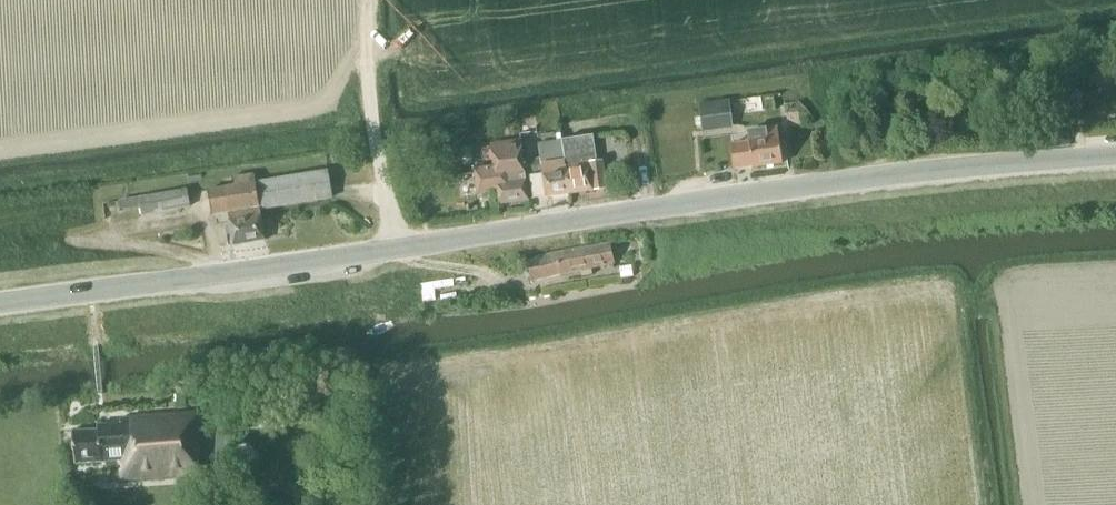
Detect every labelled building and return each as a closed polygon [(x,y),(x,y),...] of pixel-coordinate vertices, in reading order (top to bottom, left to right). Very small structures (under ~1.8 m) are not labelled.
[(733,129),(730,102),(699,105),(702,133),(733,129)] [(750,167),(780,163),(776,128),(745,132),(747,143),(729,145),(732,168),(749,166),(750,167)] [(601,162),(598,163),(594,135),(561,140),(568,193),(604,187),(601,162)] [(533,199),(568,193),(561,140),(538,143),(540,158),(525,161),(527,176),(529,176),(533,199)] [(498,204),(526,199),(523,172),(519,144),(491,148),(493,168),(474,171),(477,195),(497,192),(498,204)] [(259,208),(329,198),(325,172),(255,182),(254,174),(232,177),(233,186),(206,190),(210,215),(227,213),(231,245),(264,241),(259,208)] [(142,215),(188,206),(185,190),(139,199),(142,215)] [(593,276),(592,270),(615,265),(611,243),(584,247),(581,248),(555,252),(528,258),(531,283),(561,276),(580,272),(581,278),(593,276)] [(632,266),(619,267),(621,278),(633,277),(632,266)] [(454,287),(453,279),(421,283),(423,302),(435,300),(434,290),(454,287)] [(119,480),(200,475),(195,413),(119,419),(120,425),(97,426),(97,430),(72,432),(75,463),(105,461),(106,480),(119,479),(119,480)]
